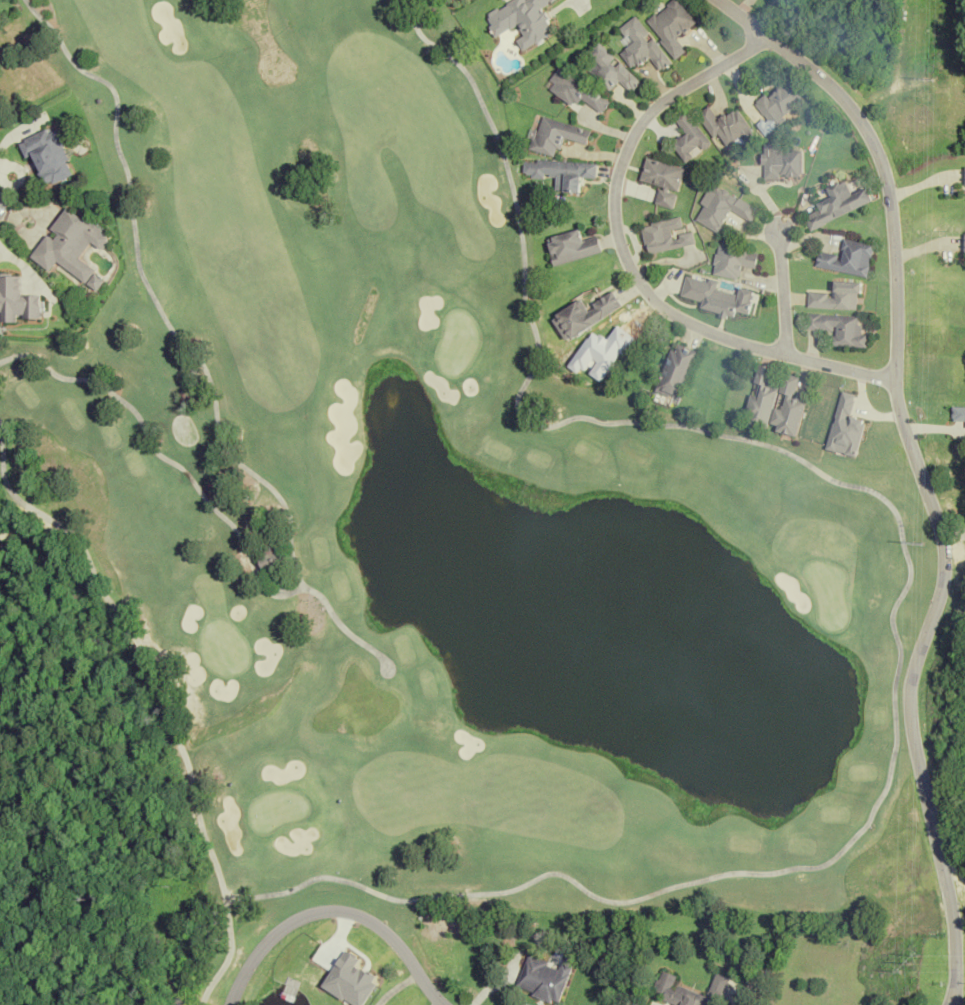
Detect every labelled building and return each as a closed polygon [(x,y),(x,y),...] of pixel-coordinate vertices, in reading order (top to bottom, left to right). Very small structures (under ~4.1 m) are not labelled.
[(553,33),(539,8),(546,4),(544,0),(517,0),(497,11),(508,31),(516,26),(521,36),(515,39),(520,50),(553,33)] [(684,51),(675,38),(695,23),(677,0),(672,0),(644,21),(673,59),(684,51)] [(633,16),(618,28),(630,43),(618,53),(630,69),(646,56),(658,71),(670,62),(633,16)] [(585,55),(599,67),(592,76),(609,90),(617,81),(630,92),(639,81),(596,43),(585,55)] [(574,107),(579,99),(600,112),(608,100),(558,67),(545,87),(574,107)] [(804,103),(786,79),(754,103),(772,126),(804,103)] [(696,113),(711,139),(718,135),(726,148),(751,133),(736,108),(715,119),(708,106),(696,113)] [(684,163),(710,144),(684,109),(672,118),(685,134),(671,144),(684,163)] [(529,149),(554,157),(560,137),(585,144),(589,130),(539,115),(529,149)] [(45,186),(73,175),(55,127),(18,141),(25,158),(32,155),(45,186)] [(801,150),(782,150),(782,144),(762,144),(762,178),(801,178),(801,150)] [(580,177),(594,178),(595,164),(523,158),(522,175),(554,178),(553,191),(579,193),(580,177)] [(682,168),(645,158),(638,182),(659,187),(654,204),(671,209),(682,168)] [(803,216),(808,229),(872,203),(866,188),(850,195),(844,180),(825,188),(829,198),(815,204),(818,210),(803,216)] [(693,222),(718,233),(728,211),(751,221),(757,207),(709,186),(693,222)] [(111,237),(66,206),(30,258),(50,272),(56,263),(95,290),(100,282),(92,276),(95,271),(78,259),(89,242),(101,251),(111,237)] [(693,245),(690,231),(682,232),(679,218),(640,226),(646,255),(693,245)] [(546,238),(552,265),(600,254),(596,237),(581,241),(578,230),(546,238)] [(866,278),(872,245),(842,240),(839,256),(817,252),(814,268),(866,278)] [(711,275),(738,280),(740,267),(755,269),(758,253),(717,246),(711,275)] [(679,297),(700,302),(699,308),(734,317),(735,311),(748,315),(754,292),(738,288),(736,294),(714,289),(715,284),(684,277),(679,297)] [(806,308),(858,311),(860,283),(833,281),(832,294),(807,292),(806,308)] [(580,300),(550,318),(564,341),(621,307),(612,292),(585,309),(580,300)] [(829,345),(865,347),(866,334),(861,334),(862,317),(806,314),(805,330),(830,331),(829,345)] [(696,350),(672,342),(656,390),(681,398),(696,350)] [(797,436),(806,394),(795,392),(798,377),(782,373),(780,383),(770,382),(774,367),(757,364),(744,423),(771,429),(770,430),(797,436)] [(257,547),(258,568),(282,567),(281,545),(257,547)] [(571,968),(560,964),(559,967),(527,956),(515,989),(559,1004),(571,968)] [(674,984),(676,976),(660,971),(651,995),(677,1004),(676,1004),(715,1004),(725,976),(715,973),(706,996),(674,984)]
